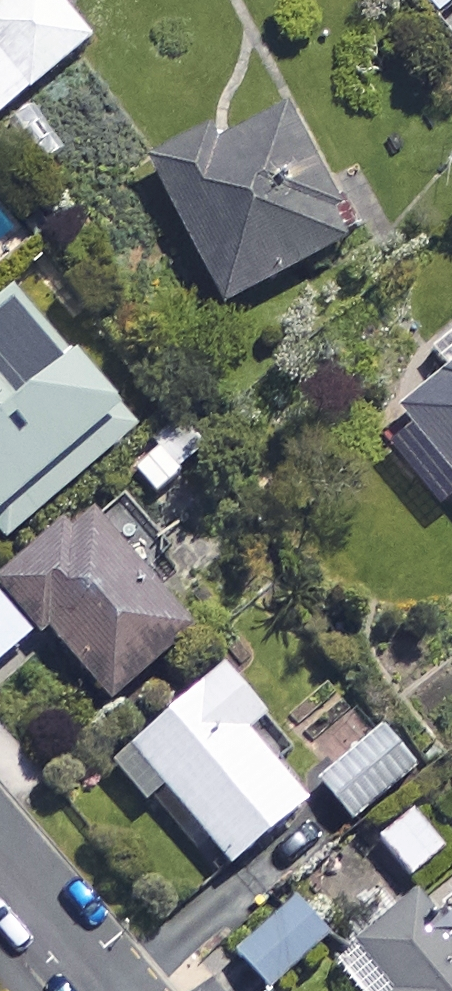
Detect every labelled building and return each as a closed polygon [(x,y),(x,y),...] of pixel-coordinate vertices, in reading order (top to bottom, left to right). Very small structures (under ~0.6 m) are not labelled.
[(62,0),(15,0),(0,12),(0,122),(97,46),(62,0)] [(360,247),(294,116),(224,152),(217,138),(158,168),(232,312),(360,247)] [(9,537),(130,435),(27,314),(0,337),(0,526),(9,537)] [(432,353),(451,376),(403,414),(419,433),(398,450),(450,515),(451,513),(451,337),(432,353)] [(205,458),(176,426),(132,465),(160,497),(205,458)] [(117,710),(216,628),(109,500),(1,589),(49,647),(59,640),(117,710)] [(4,602),(0,605),(0,672),(36,642),(4,602)] [(119,767),(156,812),(174,797),(242,879),(325,811),(257,728),(272,716),(234,671),(119,767)] [(424,779),(393,734),(327,780),(358,825),(424,779)] [(451,856),(422,816),(385,843),(416,883),(451,856)] [(451,938),(424,903),(341,968),(359,990),(451,990),(451,938)] [(303,904),(242,953),(272,990),(275,990),(335,944),(303,904)]
